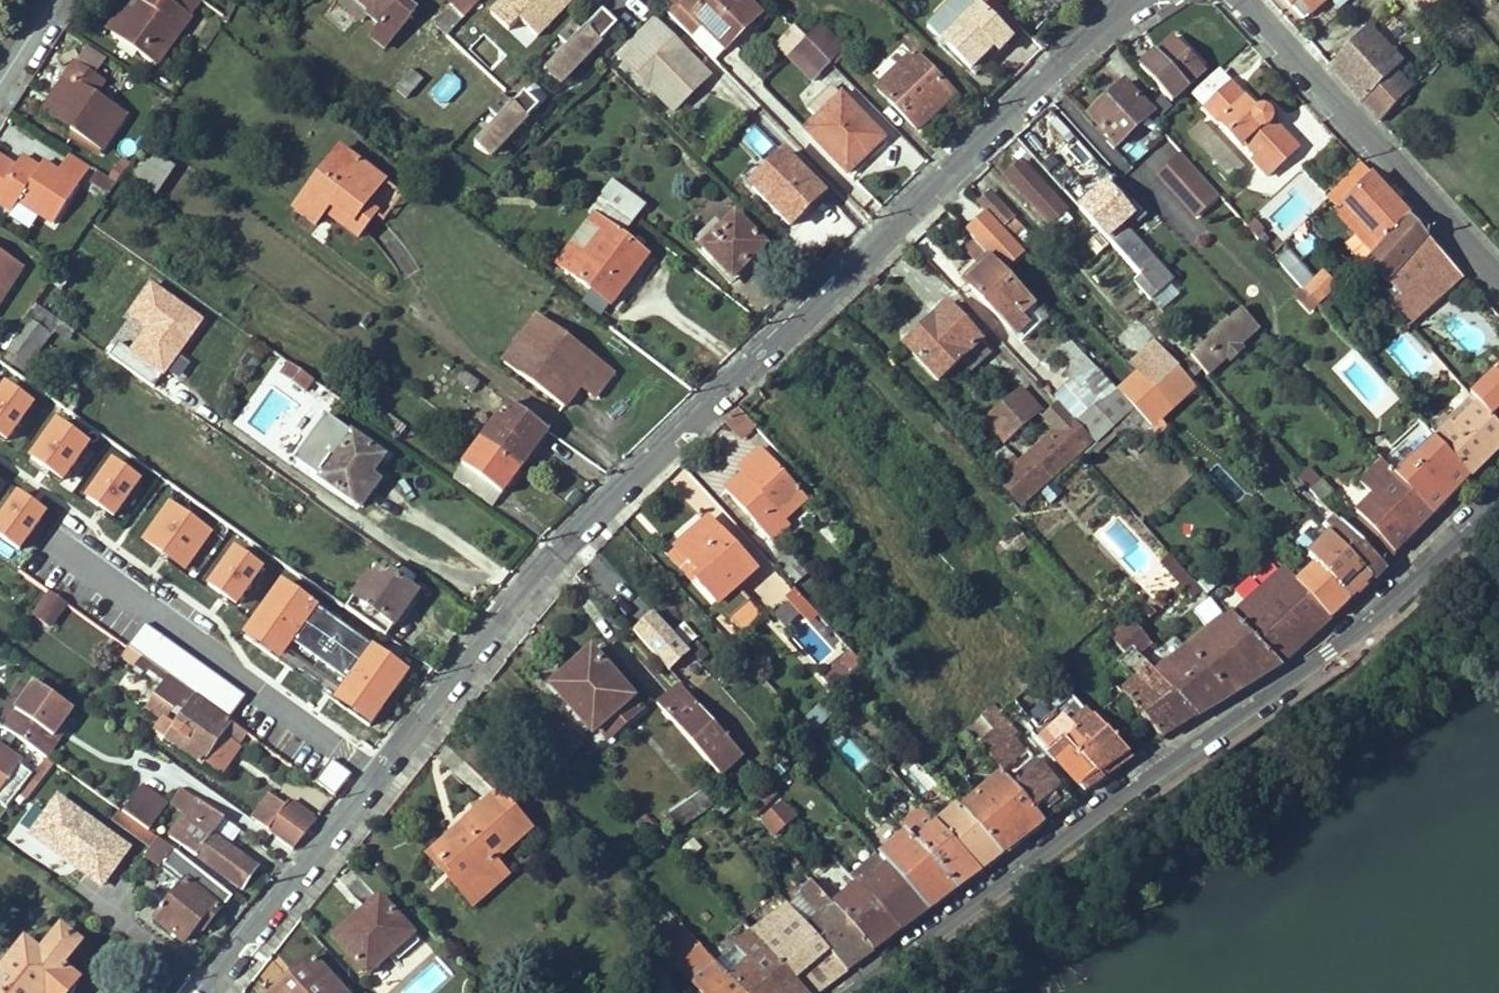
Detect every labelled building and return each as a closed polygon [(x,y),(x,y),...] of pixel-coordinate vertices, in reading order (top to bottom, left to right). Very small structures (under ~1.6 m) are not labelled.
[(109,35),(124,16),(127,18),(139,2),(137,0),(127,0),(105,31),(109,35)] [(109,35),(155,68),(190,18),(202,2),(199,0),(137,0),(139,2),(127,18),(124,16),(109,35)] [(405,7),(410,0),(343,0),(339,5),(362,23),(367,17),(380,28),(370,39),(384,50),(410,18),(402,10),(405,7)] [(435,28),(446,37),(480,0),(444,0),(453,9),(435,28)] [(505,1),(522,18),(532,8),(550,25),(574,0),(505,0),(505,1)] [(682,8),(691,17),(724,51),(741,34),(738,31),(757,13),(744,0),(691,0),(682,8)] [(1011,41),(978,9),(969,0),(955,0),(928,28),(971,71),(989,53),(986,50),(990,45),(999,54),(1011,41)] [(1022,30),(991,0),(988,0),(978,9),(1011,41),(1022,30)] [(1325,0),(1300,0),(1311,12),(1325,0)] [(1403,7),(1412,18),(1435,0),(1412,0),(1403,7)] [(414,13),(405,7),(402,10),(410,18),(414,13)] [(550,25),(532,8),(522,18),(540,35),(550,25)] [(682,8),(662,9),(681,28),(691,17),(682,8)] [(621,23),(607,9),(602,15),(582,35),(571,24),(557,39),(568,49),(549,70),(564,83),(621,23)] [(760,16),(757,13),(738,31),(741,34),(760,16)] [(1387,19),(1377,31),(1394,44),(1403,31),(1387,19)] [(651,20),(617,56),(673,111),(708,76),(651,20)] [(806,40),(830,64),(844,50),(820,27),(806,40)] [(1368,30),(1330,68),(1361,104),(1394,73),(1402,64),(1368,30)] [(1172,39),(1140,68),(1171,101),(1203,73),(1172,39)] [(812,82),(830,64),(806,40),(788,58),(812,82)] [(994,58),(999,54),(990,45),(986,50),(989,53),(971,71),(977,76),(994,58)] [(931,110),(949,91),(912,55),(877,91),(917,131),(934,113),(931,110)] [(75,63),(49,102),(76,120),(69,131),(101,152),(125,115),(96,96),(104,83),(75,63)] [(422,82),(411,72),(395,90),(406,100),(422,82)] [(1379,123),(1411,92),(1394,73),(1361,104),(1379,123)] [(1107,138),(1104,142),(1111,149),(1150,114),(1122,82),(1086,114),(1107,138)] [(550,98),(535,84),(530,90),(510,110),(500,100),(486,114),(496,125),(477,145),(492,159),(550,98)] [(1261,110),(1254,111),(1229,85),(1204,108),(1240,147),(1243,144),(1254,155),(1249,159),(1266,177),(1296,151),(1272,123),(1272,119),(1268,113),(1261,110)] [(817,118),(804,130),(846,174),(861,159),(857,155),(878,135),(841,96),(840,98),(830,88),(808,109),(817,118)] [(952,95),(949,91),(931,110),(934,113),(952,95)] [(76,120),(49,102),(42,113),(69,131),(76,120)] [(1244,170),(1200,124),(1188,134),(1233,181),(1244,170)] [(763,161),(775,146),(748,126),(737,141),(763,161)] [(882,139),(878,135),(857,155),(861,159),(882,139)] [(315,228),(325,214),(329,208),(361,232),(373,216),(362,207),(381,184),(338,151),(292,210),(315,228)] [(150,153),(131,179),(155,197),(174,170),(150,153)] [(78,185),(90,167),(70,155),(58,173),(78,185)] [(822,194),(783,155),(750,188),(789,227),(822,194)] [(1179,155),(1153,178),(1194,223),(1220,199),(1179,155)] [(58,173),(41,162),(37,168),(20,157),(14,168),(2,161),(0,160),(0,206),(11,213),(18,203),(53,224),(78,185),(58,173)] [(1022,162),(1005,176),(1048,224),(1065,209),(1022,162)] [(1360,165),(1329,199),(1339,209),(1342,206),(1379,247),(1408,218),(1360,165)] [(97,169),(88,182),(107,195),(116,181),(97,169)] [(1140,277),(1156,295),(1174,279),(1131,231),(1127,235),(1120,228),(1132,217),(1104,187),(1079,209),(1140,277)] [(609,205),(632,224),(644,208),(620,191),(609,205)] [(977,203),(1001,229),(1013,218),(989,192),(977,203)] [(621,239),(632,224),(609,205),(600,198),(588,213),(593,217),(587,225),(600,234),(585,254),(572,245),(557,266),(610,305),(645,257),(621,239)] [(985,245),(1001,229),(977,203),(960,219),(985,245)] [(329,208),(325,214),(356,238),(361,232),(329,208)] [(740,260),(758,242),(734,218),(721,231),(710,220),(691,240),(702,250),(732,281),(747,266),(740,260)] [(1408,218),(1379,247),(1353,272),(1375,296),(1387,282),(1427,238),(1408,218)] [(587,225),(572,245),(585,254),(600,234),(587,225)] [(1303,259),(1321,245),(1311,232),(1293,246),(1303,259)] [(764,249),(758,242),(740,260),(747,266),(764,249)] [(991,260),(975,244),(964,253),(976,267),(962,280),(966,284),(991,260)] [(22,269),(0,254),(0,302),(22,269)] [(1454,268),(1443,256),(1409,291),(1420,302),(1454,268)] [(1037,326),(1045,318),(991,260),(966,284),(1021,342),(1037,328),(1037,326)] [(1319,273),(1303,290),(1316,304),(1333,287),(1319,273)] [(1153,298),(1156,295),(1140,277),(1135,282),(1151,300),(1153,298)] [(1387,282),(1375,296),(1385,306),(1397,295),(1387,282)] [(1405,311),(1398,302),(1392,309),(1398,316),(1405,311)] [(966,373),(989,353),(946,306),(904,344),(937,379),(955,362),(966,373)] [(1261,331),(1242,310),(1227,323),(1246,344),(1261,331)] [(26,369),(53,333),(31,316),(3,352),(26,369)] [(596,397),(613,374),(534,317),(501,362),(563,408),(580,385),(596,397)] [(1227,323),(1204,343),(1223,364),(1229,359),(1232,363),(1243,352),(1240,349),(1246,344),(1227,323)] [(1173,330),(1160,342),(1174,358),(1187,345),(1186,345),(1191,341),(1186,336),(1182,339),(1173,330)] [(1407,337),(1392,346),(1409,376),(1424,367),(1407,337)] [(1223,364),(1204,343),(1202,345),(1189,356),(1208,377),(1223,364)] [(452,365),(446,361),(442,367),(447,372),(452,365)] [(292,366),(284,376),(309,394),(316,384),(292,366)] [(1498,428),(1498,368),(1469,394),(1479,404),(1498,428)] [(477,383),(461,372),(455,380),(471,391),(477,383)] [(1071,385),(1055,400),(1095,443),(1119,423),(1128,432),(1141,420),(1123,401),(1100,377),(1086,390),(1071,385)] [(0,386),(0,431),(6,436),(35,400),(5,378),(0,386)] [(1141,420),(1148,427),(1162,415),(1138,389),(1123,401),(1141,420)] [(1019,390),(990,415),(1009,436),(1038,411),(1019,390)] [(518,470),(546,431),(508,402),(479,442),(518,470)] [(1044,415),(1056,429),(1066,420),(1069,418),(1056,404),(1044,415)] [(1433,440),(1469,479),(1498,449),(1498,428),(1479,404),(1477,406),(1451,428),(1449,426),(1433,440)] [(56,411),(25,451),(60,478),(91,439),(56,411)] [(294,462),(359,508),(377,482),(374,480),(369,476),(382,457),(325,417),(294,462)] [(1066,420),(1056,429),(1018,464),(1014,459),(997,474),(1002,479),(1000,481),(1021,503),(1087,443),(1066,420)] [(1433,440),(1394,475),(1432,517),(1469,479),(1433,440)] [(451,480),(490,508),(518,470),(479,442),(451,480)] [(113,516),(143,475),(111,451),(81,493),(113,516)] [(807,502),(762,451),(749,462),(754,468),(744,477),(727,491),(769,541),(786,526),(782,522),(807,502)] [(738,470),(744,477),(754,468),(749,462),(738,470)] [(1371,496),(1355,513),(1354,512),(1341,524),(1372,556),(1383,545),(1394,555),(1432,517),(1394,475),(1382,462),(1360,483),(1371,496)] [(1319,480),(1308,489),(1316,497),(1320,502),(1330,494),(1319,480)] [(0,512),(0,532),(22,547),(48,507),(17,486),(0,512)] [(168,496),(140,538),(186,569),(215,527),(168,496)] [(1320,502),(1316,497),(1311,502),(1314,504),(1312,506),(1319,514),(1325,509),(1320,502)] [(1326,521),(1331,515),(1325,509),(1319,514),(1326,521)] [(1372,556),(1341,524),(1340,525),(1331,515),(1326,521),(1325,522),(1333,530),(1329,535),(1371,579),(1383,567),(1372,556)] [(717,607),(733,591),(755,572),(707,519),(674,549),(698,576),(693,581),(717,607)] [(1025,547),(1010,532),(997,544),(1012,559),(1025,547)] [(1307,557),(1349,600),(1371,579),(1329,535),(1307,557)] [(1289,577),(1330,619),(1349,600),(1307,557),(1288,537),(1282,542),(1303,564),(1289,577)] [(235,603),(265,563),(235,540),(204,580),(235,603)] [(1383,567),(1394,555),(1383,545),(1372,556),(1383,567)] [(698,576),(674,549),(666,557),(690,583),(693,581),(698,576)] [(788,556),(778,565),(795,585),(805,575),(788,556)] [(1161,565),(1169,574),(1178,565),(1171,557),(1161,565)] [(1178,565),(1169,574),(1183,590),(1193,581),(1178,565)] [(348,605),(344,610),(384,638),(417,594),(383,569),(374,582),(368,577),(348,605)] [(1233,616),(1279,667),(1330,619),(1289,577),(1282,570),(1233,616)] [(281,577),(242,632),(372,723),(411,668),(281,577)] [(1201,591),(1193,581),(1183,590),(1192,599),(1201,591)] [(816,612),(795,589),(786,598),(807,620),(816,612)] [(748,607),(733,591),(717,607),(732,623),(748,607)] [(52,593),(35,616),(47,624),(63,601),(52,593)] [(1146,619),(1154,612),(1148,604),(1139,611),(1146,619)] [(1228,697),(1279,667),(1233,616),(1227,619),(1187,650),(1228,697)] [(1117,634),(1112,638),(1126,653),(1131,649),(1136,655),(1151,642),(1131,620),(1117,634)] [(145,623),(131,644),(232,713),(247,695),(145,623)] [(1195,717),(1155,675),(1136,655),(1131,649),(1126,653),(1112,638),(1101,647),(1133,682),(1120,692),(1115,685),(1106,692),(1112,699),(1093,714),(1119,742),(1145,723),(1161,739),(1195,717)] [(850,647),(822,672),(833,685),(862,660),(850,647)] [(1195,717),(1228,697),(1187,650),(1155,675),(1195,717)] [(630,698),(589,651),(572,666),(574,669),(551,689),(589,733),(630,698)] [(165,674),(139,656),(131,666),(136,670),(131,675),(138,680),(134,686),(147,696),(152,700),(155,697),(173,709),(174,708),(184,715),(165,740),(199,765),(230,722),(169,677),(165,674)] [(37,684),(5,730),(14,736),(44,757),(64,729),(76,711),(37,684)] [(680,686),(656,705),(663,713),(686,693),(680,686)] [(1071,697),(1061,686),(1052,693),(1061,705),(1071,697)] [(663,713),(719,778),(742,757),(722,734),(686,693),(663,713)] [(166,719),(173,709),(155,697),(152,700),(148,706),(166,719)] [(1029,733),(1084,793),(1133,758),(1119,742),(1093,714),(1090,717),(1085,713),(1070,727),(1055,710),(1029,733)] [(1001,711),(997,714),(1013,736),(1016,733),(1008,722),(1012,719),(1006,713),(1004,714),(1001,711)] [(1013,736),(997,714),(985,723),(991,732),(981,739),(970,725),(961,731),(974,746),(977,744),(1000,771),(1025,750),(1013,736)] [(64,729),(44,757),(50,761),(70,733),(64,729)] [(7,807),(44,757),(14,736),(0,756),(0,802),(7,807)] [(316,781),(333,794),(350,772),(333,759),(316,781)] [(888,761),(882,765),(888,770),(893,768),(888,761)] [(1020,770),(1008,780),(1043,823),(1071,803),(1037,765),(1027,774),(1026,772),(1023,774),(1020,770)] [(1008,780),(1002,773),(959,811),(1001,855),(1043,823),(1008,780)] [(150,832),(168,805),(142,787),(123,812),(150,832)] [(774,837),(799,817),(776,789),(751,810),(774,837)] [(665,813),(676,830),(703,813),(712,807),(701,790),(665,813)] [(425,855),(438,869),(442,865),(466,892),(478,881),(492,881),(503,871),(494,862),(529,831),(495,793),(465,820),(464,832),(463,840),(456,845),(448,845),(437,845),(425,855)] [(252,821),(266,831),(284,806),(270,796),(252,821)] [(107,836),(58,802),(28,844),(77,879),(107,836)] [(284,806),(266,831),(293,850),(315,822),(287,802),(284,806)] [(211,836),(224,820),(202,804),(192,817),(190,815),(186,820),(184,817),(168,838),(240,889),(255,870),(211,836)] [(1001,855),(959,811),(956,807),(936,825),(980,872),(1001,855)] [(229,895),(150,832),(123,812),(119,809),(112,818),(161,857),(164,859),(159,865),(183,884),(172,898),(167,903),(165,907),(161,904),(156,911),(159,914),(155,919),(184,941),(192,930),(194,928),(196,927),(200,921),(205,925),(229,895)] [(465,820),(437,845),(448,845),(456,845),(463,840),(464,832),(465,820)] [(980,872),(936,825),(914,844),(956,890),(980,872)] [(914,844),(905,834),(877,858),(886,868),(927,912),(956,890),(914,844)] [(107,836),(77,879),(93,890),(123,848),(107,836)] [(442,865),(438,869),(473,909),(508,877),(503,871),(492,881),(478,881),(466,892),(442,865)] [(847,875),(840,868),(837,871),(844,878),(847,875)] [(860,890),(900,932),(927,912),(886,868),(860,890)] [(820,916),(807,927),(847,971),(873,952),(831,905),(813,885),(802,893),(820,916)] [(831,905),(873,952),(900,932),(860,890),(856,885),(831,905)] [(364,975),(409,934),(376,898),(331,939),(364,975)] [(753,935),(806,992),(818,992),(821,991),(805,973),(812,968),(828,985),(847,971),(807,927),(787,905),(753,935)] [(678,924),(667,912),(646,930),(656,942),(678,924)] [(201,931),(205,925),(200,921),(196,927),(201,931)] [(664,954),(687,933),(678,924),(656,942),(655,943),(664,954)] [(60,968),(80,943),(62,929),(42,953),(27,941),(0,975),(0,992),(52,992),(54,991),(46,986),(60,968)] [(753,935),(751,936),(729,953),(725,948),(719,952),(711,942),(701,949),(714,967),(740,992),(806,992),(753,935)] [(701,949),(701,947),(675,967),(689,980),(701,992),(740,992),(714,967),(701,949)] [(295,992),(341,992),(310,958),(291,974),(303,987),(295,992)] [(67,974),(60,968),(46,986),(54,991),(67,974)] [(626,968),(617,976),(622,982),(631,973),(626,968)] [(77,982),(67,974),(54,992),(53,992),(69,992),(77,982)] [(303,987),(291,974),(269,992),(295,992),(303,987)]
